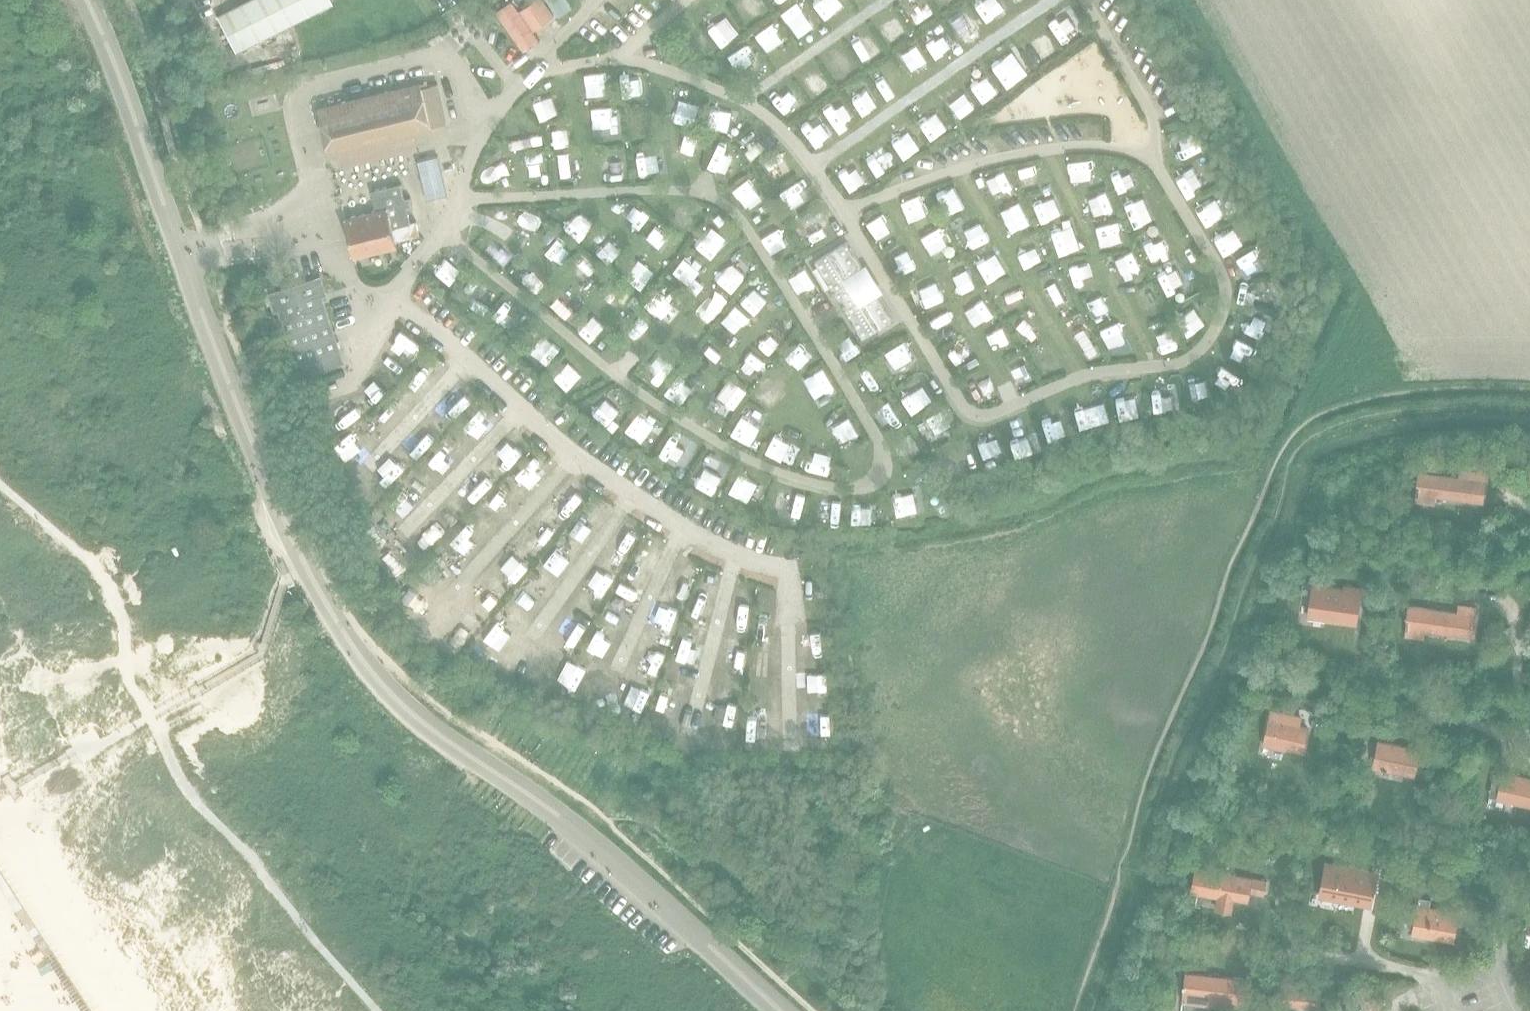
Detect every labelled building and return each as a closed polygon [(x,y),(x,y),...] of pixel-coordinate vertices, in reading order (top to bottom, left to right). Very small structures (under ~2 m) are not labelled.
[(214,12),(231,49),(331,1),(330,0),(240,0),(214,12)] [(534,29),(555,15),(545,0),(535,0),(521,9),(534,29)] [(602,3),(611,13),(626,0),(606,0),(602,3)] [(419,145),(416,133),(432,129),(431,126),(443,123),(437,93),(424,96),(421,82),(319,106),(330,153),(338,151),(341,163),(419,145)] [(376,209),(345,216),(355,255),(397,245),(396,238),(419,231),(416,218),(411,220),(407,207),(413,205),(411,196),(405,197),(401,182),(371,189),(376,209)] [(423,201),(433,207),(442,189),(432,183),(423,201)] [(846,239),(816,257),(841,298),(852,292),(856,299),(860,304),(849,311),(866,338),(896,320),(879,292),(872,297),(868,290),(864,284),(872,279),(846,239)] [(320,276),(269,293),(275,309),(279,308),(291,342),(301,374),(343,360),(323,300),(321,294),(326,293),(320,276)] [(1483,501),(1487,471),(1461,468),(1460,475),(1419,470),(1415,500),(1435,503),(1436,495),(1483,501)] [(1312,581),(1307,616),(1357,623),(1362,585),(1344,583),(1344,585),(1312,581)] [(1472,635),(1476,605),(1459,603),(1458,611),(1409,604),(1405,634),(1424,637),(1425,629),(1472,635)] [(1304,749),(1309,726),(1280,720),(1282,711),(1272,709),(1265,744),(1286,748),(1287,745),(1304,749)] [(1415,774),(1421,748),(1379,739),(1373,765),(1384,768),(1384,771),(1387,772),(1388,768),(1415,774)] [(1504,771),(1504,773),(1496,772),(1491,796),(1529,804),(1529,777),(1504,771)] [(1327,862),(1321,893),(1370,903),(1376,872),(1327,862)] [(1268,881),(1196,868),(1192,891),(1219,895),(1217,908),(1231,911),(1234,894),(1241,896),(1241,898),(1248,899),(1249,890),(1266,893),(1268,881)] [(1454,939),(1459,912),(1419,904),(1414,931),(1454,939)] [(1245,1007),(1248,978),(1185,971),(1182,1001),(1245,1007)] [(1322,986),(1276,981),(1273,1003),(1320,1008),(1322,986)]
